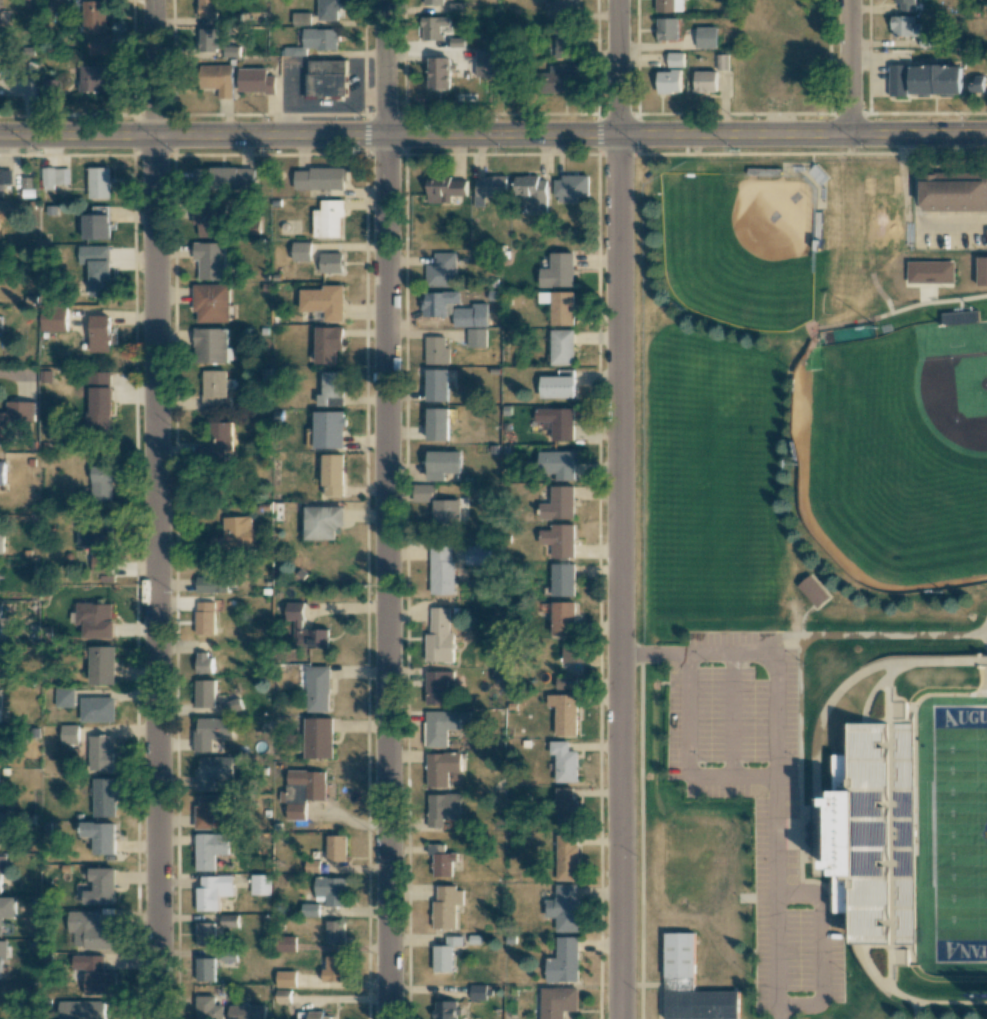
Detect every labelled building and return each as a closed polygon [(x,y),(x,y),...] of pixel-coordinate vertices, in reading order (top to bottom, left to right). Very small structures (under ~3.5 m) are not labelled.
[(50,15),(69,15),(69,0),(50,0),(50,15)] [(105,32),(105,0),(84,0),(84,55),(111,55),(111,32),(105,32)] [(197,18),(216,18),(216,0),(197,0),(197,18)] [(339,19),(339,0),(317,0),(317,19),(339,19)] [(576,20),(576,0),(553,0),(554,20),(576,20)] [(656,13),(684,12),(684,0),(656,0),(656,13)] [(913,11),(913,0),(893,0),(893,3),(899,3),(899,11),(913,11)] [(311,13),(293,13),(292,24),(311,25),(311,13)] [(443,40),(443,26),(450,26),(450,16),(422,16),(422,40),(443,40)] [(912,16),(891,16),(892,36),(919,36),(919,23),(912,24),(912,16)] [(657,41),(678,40),(677,18),(657,18),(657,41)] [(553,57),(573,58),(574,27),(554,26),(553,57)] [(697,48),(716,48),(716,27),(696,27),(697,48)] [(217,51),(217,28),(197,28),(197,51),(217,51)] [(337,28),(303,28),(303,49),(337,49),(337,28)] [(476,50),(476,77),(498,77),(497,50),(476,50)] [(684,53),(668,53),(668,67),(684,67),(684,53)] [(728,54),(717,55),(717,70),(728,69),(728,54)] [(428,88),(451,88),(451,56),(428,56),(428,88)] [(345,96),(346,60),(307,60),(306,96),(345,96)] [(574,64),(545,65),(546,93),(569,92),(569,76),(575,76),(574,64)] [(907,64),(889,64),(889,96),(906,96),(907,64)] [(78,91),(104,91),(104,65),(78,65),(78,91)] [(232,65),(199,65),(199,88),(218,88),(218,98),(232,98),(232,65)] [(961,94),(960,65),(909,66),(909,95),(961,94)] [(238,68),(238,93),(273,93),(273,68),(238,68)] [(657,71),(658,93),(681,93),(680,70),(657,71)] [(717,72),(695,71),(695,92),(716,92),(717,72)] [(969,92),(983,92),(983,77),(968,77),(969,92)] [(57,97),(57,79),(42,79),(42,97),(57,97)] [(68,168),(42,168),(42,189),(68,189),(68,168)] [(87,199),(109,199),(109,168),(87,168),(87,199)] [(192,189),(254,190),(254,168),(207,168),(192,168),(192,189)] [(294,189),(345,189),(345,168),(294,168),(294,189)] [(12,184),(12,170),(0,170),(0,184),(12,184)] [(921,172),(986,173),(986,210),(921,209),(921,172)] [(555,177),(556,203),(577,203),(577,197),(589,196),(589,176),(555,177)] [(427,177),(427,203),(451,203),(451,197),(465,197),(465,177),(427,177)] [(475,178),(476,206),(484,206),(484,197),(507,196),(507,177),(475,178)] [(547,213),(548,177),(515,177),(515,196),(525,197),(525,212),(547,213)] [(320,200),(320,210),(313,210),(313,237),(342,237),(342,200),(320,200)] [(193,236),(225,236),(225,201),(193,201),(193,236)] [(108,215),(81,215),(81,239),(108,239),(108,215)] [(225,279),(225,242),(193,243),(193,262),(196,262),(196,279),(225,279)] [(309,243),(292,243),(292,263),(309,263),(309,243)] [(109,246),(77,246),(77,264),(87,264),(87,296),(109,296),(109,246)] [(426,287),(457,287),(457,252),(435,252),(435,264),(426,264),(426,287)] [(342,272),(342,253),(320,253),(320,272),(342,272)] [(575,253),(552,253),(552,268),(541,269),(542,287),(575,287),(575,253)] [(977,259),(986,259),(986,286),(977,286),(977,259)] [(955,283),(955,261),(908,261),(908,283),(955,283)] [(193,323),(229,323),(229,285),(193,285),(193,323)] [(300,287),(300,313),(324,313),(323,322),(342,322),(343,287),(300,287)] [(575,292),(539,292),(540,303),(552,303),(552,326),(575,325),(575,292)] [(476,309),(453,309),(453,293),(426,293),(426,317),(448,317),(448,312),(455,312),(455,327),(476,327),(476,309)] [(40,306),(40,332),(65,332),(65,306),(40,306)] [(941,314),(942,325),(979,322),(978,310),(941,314)] [(109,315),(89,315),(89,353),(109,353),(109,315)] [(342,327),(314,327),(314,364),(342,364),(342,327)] [(194,364),(227,364),(227,328),(194,328),(194,364)] [(468,330),(468,348),(487,348),(487,330),(468,330)] [(575,365),(575,330),(552,330),(552,365),(575,365)] [(425,365),(449,365),(449,337),(425,337),(425,365)] [(449,370),(427,370),(427,402),(449,402),(449,370)] [(202,371),(202,406),(226,406),(226,371),(202,371)] [(320,396),(317,396),(317,407),(344,407),(344,373),(320,373),(320,396)] [(575,376),(541,377),(541,398),(575,398),(575,376)] [(87,388),(87,437),(111,437),(111,388),(87,388)] [(15,421),(34,422),(34,402),(6,402),(6,413),(0,413),(0,443),(15,443),(15,421)] [(574,409),(536,408),(536,422),(553,422),(553,441),(574,441),(574,409)] [(449,441),(449,409),(427,409),(427,441),(449,441)] [(312,413),(312,449),(343,449),(343,413),(312,413)] [(211,445),(194,445),(194,463),(232,462),(231,423),(211,423),(211,445)] [(463,451),(428,451),(428,480),(446,480),(446,473),(463,473),(463,451)] [(344,456),(322,456),(322,496),(344,496),(344,456)] [(90,500),(112,500),(112,467),(90,467),(90,500)] [(414,502),(435,503),(435,524),(462,525),(462,500),(434,500),(434,486),(414,485),(414,502)] [(575,486),(553,486),(553,504),(542,504),(542,519),(575,519),(575,486)] [(304,540),(336,540),(336,529),(342,529),(342,507),(304,507),(304,540)] [(209,554),(251,554),(251,516),(222,517),(222,537),(209,537),(209,554)] [(91,573),(113,573),(113,523),(78,523),(78,546),(91,546),(91,573)] [(541,545),(554,545),(554,558),(575,558),(576,525),(553,524),(553,530),(541,530),(541,545)] [(490,564),(490,545),(466,546),(467,564),(490,564)] [(431,595),(454,595),(454,546),(430,546),(431,595)] [(576,564),(553,564),(553,597),(576,596),(576,564)] [(830,596),(809,575),(797,587),(818,608),(830,596)] [(228,592),(228,577),(196,577),(197,593),(228,592)] [(215,602),(196,602),(196,635),(215,635),(215,602)] [(304,603),(286,602),(286,619),(304,619),(304,603)] [(575,602),(552,602),(553,636),(576,635),(575,602)] [(83,639),(113,639),(113,603),(75,604),(75,625),(82,625),(83,639)] [(450,607),(431,607),(431,634),(426,634),(426,662),(454,662),(454,632),(450,632),(450,607)] [(328,630),(301,629),(301,620),(294,620),(294,648),(328,649),(328,630)] [(562,663),(585,662),(585,644),(562,644),(562,663)] [(115,646),(90,647),(90,685),(116,685),(115,646)] [(211,652),(195,653),(196,674),(212,673),(211,652)] [(330,667),(307,666),(306,712),(329,712),(330,667)] [(447,705),(447,680),(454,680),(454,671),(426,671),(426,705),(447,705)] [(576,689),(576,677),(556,677),(556,689),(576,689)] [(215,680),(196,680),(196,708),(216,707),(215,680)] [(55,707),(74,707),(74,688),(55,688),(55,707)] [(577,694),(546,695),(546,707),(556,707),(556,736),(577,736),(577,694)] [(114,722),(114,697),(80,698),(80,722),(114,722)] [(906,717),(905,702),(894,702),(894,718),(906,717)] [(427,747),(448,747),(448,730),(461,730),(461,723),(470,723),(470,712),(427,712),(427,747)] [(233,739),(233,718),(198,718),(198,730),(195,730),(194,751),(213,751),(213,739),(233,739)] [(333,759),(333,718),(304,718),(304,759),(333,759)] [(854,723),(854,742),(844,742),(844,755),(836,755),(836,791),(839,791),(839,799),(828,799),(828,806),(834,806),(834,860),(828,860),(828,869),(837,869),(837,874),(834,874),(834,877),(834,912),(844,912),(844,924),(853,924),(853,943),(909,943),(910,724),(854,723)] [(78,725),(60,725),(61,744),(78,743),(78,725)] [(112,736),(89,736),(89,771),(113,771),(112,736)] [(577,782),(577,751),(569,751),(569,741),(550,742),(550,755),(555,755),(555,783),(577,782)] [(426,787),(449,787),(448,772),(462,772),(461,753),(426,754),(426,787)] [(233,756),(199,757),(200,769),(195,769),(195,790),(214,790),(214,779),(233,779),(233,756)] [(305,820),(306,800),(325,800),(325,771),(287,771),(286,819),(305,820)] [(93,778),(93,817),(116,817),(116,778),(93,778)] [(573,787),(555,788),(556,829),(577,828),(577,798),(573,798),(573,787)] [(462,794),(428,794),(429,828),(443,828),(443,820),(462,820),(462,794)] [(195,805),(195,829),(214,830),(214,816),(230,817),(231,796),(200,795),(199,806),(195,805)] [(8,835),(8,814),(0,814),(0,835),(8,835)] [(115,855),(115,823),(80,823),(80,837),(94,837),(93,855),(115,855)] [(196,833),(195,870),(214,871),(215,854),(228,855),(229,834),(196,833)] [(346,861),(346,835),(326,835),(327,861),(346,861)] [(559,880),(578,880),(577,835),(558,835),(559,880)] [(452,876),(451,861),(457,861),(456,853),(444,853),(444,844),(424,844),(424,854),(433,854),(433,877),(452,876)] [(116,904),(115,868),(91,868),(91,891),(83,891),(83,904),(116,904)] [(271,875),(251,875),(250,895),(270,896),(271,875)] [(219,911),(218,896),(228,896),(228,889),(217,889),(217,877),(197,878),(198,911),(219,911)] [(346,877),(315,877),(315,900),(326,900),(325,906),(346,907),(346,877)] [(578,884),(555,885),(556,900),(544,900),(545,918),(556,918),(556,932),(578,932),(578,884)] [(433,928),(456,929),(456,905),(462,905),(462,887),(437,887),(437,901),(433,901),(433,928)] [(3,936),(2,918),(17,918),(16,897),(0,898),(0,936),(3,936)] [(114,949),(115,926),(99,926),(99,912),(68,911),(68,933),(74,933),(73,948),(114,949)] [(236,915),(221,915),(221,927),(236,926),(236,915)] [(327,943),(346,942),(345,921),(326,921),(327,943)] [(196,945),(215,946),(215,923),(197,923),(196,945)] [(738,992),(738,1018),(664,1018),(664,934),(694,934),(694,992),(738,992)] [(296,952),(296,936),(277,937),(277,952),(296,952)] [(452,972),(453,946),(462,946),(462,936),(446,936),(446,945),(433,945),(433,971),(452,972)] [(546,958),(546,982),(579,981),(578,937),(556,937),(556,958),(546,958)] [(906,965),(906,950),(895,949),(894,964),(906,965)] [(237,951),(221,951),(221,961),(236,962),(237,951)] [(104,956),(72,955),(72,969),(85,970),(85,994),(115,995),(116,973),(103,973),(104,956)] [(345,956),(326,956),(327,969),(323,970),(323,982),(345,982),(345,956)] [(215,958),(196,958),(196,982),(215,981),(215,958)] [(297,971),(277,972),(277,987),(297,987),(297,971)] [(470,1000),(486,1000),(486,985),(471,985),(470,1000)] [(541,988),(541,1018),(564,1018),(564,1011),(578,1011),(578,988),(541,988)] [(198,996),(197,1018),(224,1018),(225,1005),(215,1005),(216,996),(198,996)] [(58,1001),(58,1018),(104,1018),(104,1001),(58,1001)] [(434,1001),(434,1018),(458,1018),(457,1001),(434,1001)] [(266,1004),(229,1005),(230,1018),(266,1018),(266,1004)]
